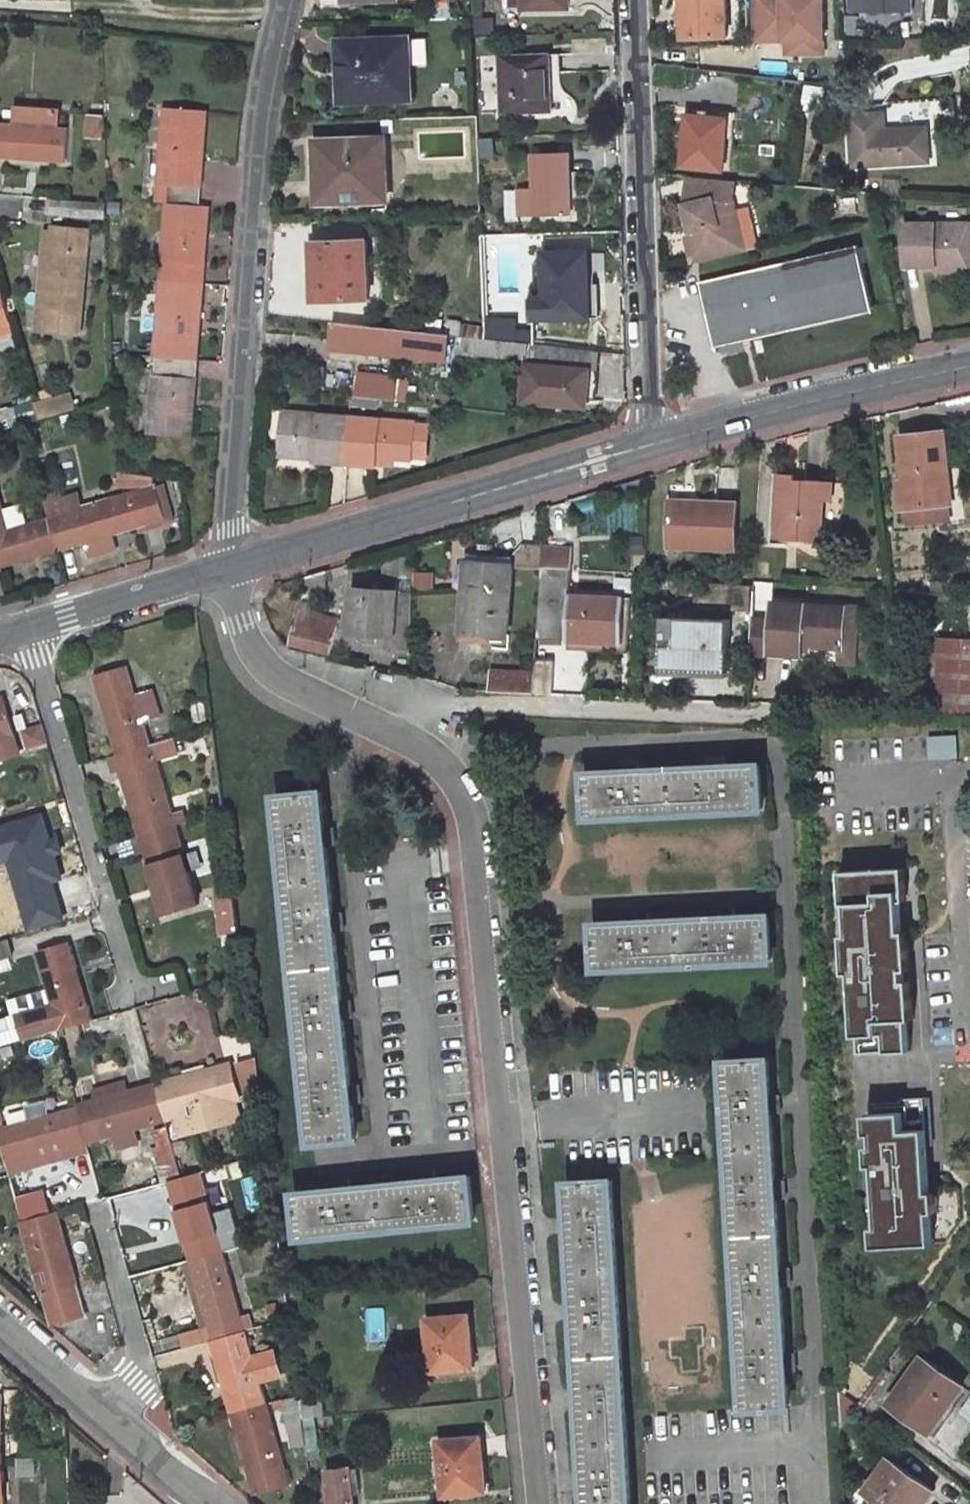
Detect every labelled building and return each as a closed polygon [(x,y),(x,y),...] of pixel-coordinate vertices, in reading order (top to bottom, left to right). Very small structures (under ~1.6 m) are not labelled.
[(729,31),(727,0),(680,0),(680,5),(676,6),(677,33),(729,31)] [(786,43),(786,56),(834,56),(834,0),(756,0),(756,43),(786,43)] [(912,0),(868,0),(868,11),(912,12),(912,0)] [(410,37),(343,39),(343,63),(350,63),(351,102),(412,99),(410,37)] [(503,57),(504,115),(551,113),(550,56),(503,57)] [(204,203),(211,108),(165,105),(156,198),(166,199),(150,427),(196,431),(213,204),(204,203)] [(16,108),(15,122),(0,121),(0,158),(14,159),(15,150),(31,151),(30,160),(65,162),(67,125),(57,125),(58,110),(16,108)] [(686,110),(680,162),(720,166),(726,115),(686,110)] [(856,166),(933,163),(932,128),(888,129),(887,112),(856,113),(856,166)] [(389,139),(320,142),(321,166),(331,165),(332,206),(392,203),(389,139)] [(14,159),(30,160),(31,151),(15,150),(14,159)] [(537,187),(520,188),(521,216),(574,214),(572,153),(536,154),(537,187)] [(332,206),(331,165),(321,166),(323,206),(332,206)] [(741,255),(733,207),(736,180),(689,176),(686,210),(691,242),(695,267),(741,255)] [(50,213),(103,217),(104,202),(51,199),(50,213)] [(905,265),(945,265),(969,264),(969,222),(905,223),(905,265)] [(45,288),(48,252),(50,232),(50,227),(43,226),(33,338),(40,338),(43,309),(45,288)] [(75,343),(85,235),(85,231),(50,227),(50,232),(48,252),(45,288),(43,309),(40,338),(40,340),(75,343)] [(372,241),(318,243),(320,302),(374,300),(372,241)] [(685,243),(689,269),(695,267),(691,242),(685,243)] [(799,329),(877,310),(863,248),(786,266),(799,329)] [(547,255),(551,320),(596,318),(594,284),(592,252),(547,255)] [(945,265),(945,272),(969,271),(969,264),(945,265)] [(786,266),(702,286),(716,348),(799,329),(786,266)] [(594,284),(596,318),(606,318),(604,284),(594,284)] [(9,326),(1,299),(0,300),(0,329),(9,326)] [(325,324),(323,349),(448,361),(451,337),(325,324)] [(523,402),(577,409),(578,402),(581,371),(576,370),(579,350),(464,338),(461,355),(527,362),(523,402)] [(581,371),(578,402),(591,404),(594,372),(581,371)] [(399,383),(359,379),(357,400),(397,404),(399,383)] [(7,402),(31,415),(37,402),(12,390),(7,402)] [(353,421),(289,417),(286,451),(322,454),(321,461),(321,466),(350,468),(353,421)] [(418,426),(353,421),(350,468),(380,469),(380,466),(381,459),(402,461),(416,461),(418,426)] [(951,428),(907,433),(916,523),(950,519),(948,505),(954,504),(951,468),(955,468),(951,428)] [(322,454),(286,451),(286,459),(321,461),(322,454)] [(380,466),(402,468),(402,461),(381,459),(380,466)] [(780,538),(827,543),(830,501),(823,501),(825,480),(801,478),(801,474),(786,473),(780,538)] [(823,501),(830,501),(839,502),(840,481),(825,480),(823,501)] [(156,487),(65,514),(63,504),(48,508),(51,518),(60,550),(90,542),(88,533),(120,524),(122,532),(166,519),(156,487)] [(37,549),(39,557),(60,550),(51,518),(9,530),(0,499),(0,559),(37,549)] [(672,550),(735,553),(737,507),(673,504),(672,550)] [(120,524),(88,533),(90,542),(122,532),(120,524)] [(511,571),(466,568),(461,647),(493,648),(493,641),(507,642),(511,579),(541,580),(543,548),(523,546),(511,571)] [(539,638),(624,641),(625,596),(570,593),(573,549),(543,548),(541,580),(539,638)] [(0,559),(0,564),(1,568),(39,557),(37,549),(0,559)] [(388,587),(418,591),(419,559),(388,567),(388,587)] [(700,580),(699,609),(754,614),(756,584),(700,580)] [(353,633),(359,590),(351,589),(346,632),(353,633)] [(379,637),(390,638),(389,652),(412,655),(417,614),(418,599),(359,590),(353,633),(369,635),(368,640),(379,642),(379,637)] [(752,655),(803,659),(804,650),(839,652),(842,652),(845,610),(774,604),(772,626),(754,625),(752,655)] [(304,613),(318,618),(321,611),(307,606),(304,613)] [(858,611),(845,610),(842,652),(839,652),(838,665),(854,666),(858,611)] [(294,647),(331,660),(341,626),(318,618),(304,613),(294,647)] [(735,621),(670,615),(667,666),(730,672),(735,621)] [(942,715),(969,716),(969,640),(946,639),(942,715)] [(109,701),(119,731),(110,733),(116,753),(148,744),(142,724),(158,719),(149,690),(133,694),(125,666),(93,675),(102,703),(109,701)] [(537,674),(492,672),(491,693),(536,695),(537,674)] [(15,735),(4,701),(0,702),(0,739),(15,735)] [(119,731),(109,701),(102,703),(110,733),(119,731)] [(50,748),(44,727),(23,733),(29,754),(50,748)] [(0,739),(0,757),(2,765),(23,759),(15,735),(0,739)] [(116,753),(125,784),(134,782),(143,810),(134,813),(140,834),(172,824),(153,759),(175,752),(171,737),(148,744),(116,753)] [(586,809),(758,799),(755,757),(719,759),(718,749),(704,750),(704,759),(635,763),(634,754),(620,754),(620,764),(584,766),(586,809)] [(307,778),(280,781),(281,796),(309,793),(307,778)] [(125,784),(134,813),(143,810),(134,782),(125,784)] [(344,1020),(342,1004),(334,932),(333,917),(325,847),(323,831),(319,791),(309,793),(281,796),(276,797),(314,1144),(356,1140),(353,1106),(351,1089),(344,1020)] [(1,828),(24,907),(58,897),(48,865),(39,868),(32,840),(40,837),(34,818),(1,828)] [(156,859),(166,891),(157,893),(163,914),(196,905),(172,824),(140,834),(146,853),(148,862),(156,859)] [(334,847),(332,830),(323,831),(325,847),(334,847)] [(146,853),(140,834),(130,837),(136,856),(146,853)] [(48,865),(40,837),(32,840),(39,868),(48,865)] [(148,862),(157,893),(166,891),(156,859),(148,862)] [(908,998),(902,888),(907,887),(906,866),(841,870),(842,891),(848,891),(851,951),(846,952),(847,972),(853,972),(857,1053),(911,1050),(909,1018),(915,1018),(914,998),(908,998)] [(213,885),(220,933),(226,932),(228,944),(239,943),(232,883),(213,885)] [(597,971),(767,961),(764,916),(728,918),(727,907),(711,908),(712,919),(643,923),(643,913),(628,913),(629,925),(594,926),(597,971)] [(343,931),(341,917),(333,917),(334,932),(343,931)] [(0,939),(0,958),(8,955),(14,954),(9,937),(0,939)] [(47,988),(52,1004),(18,1014),(25,1039),(57,1029),(93,1019),(88,1003),(79,1006),(69,969),(77,965),(72,945),(37,955),(47,988)] [(11,965),(8,955),(0,958),(0,969),(11,965)] [(69,969),(79,1006),(88,1003),(77,965),(69,969)] [(25,1039),(18,1014),(52,1004),(47,988),(7,1000),(11,1015),(0,1018),(0,1046),(25,1039)] [(342,1004),(344,1020),(352,1019),(350,1003),(342,1004)] [(238,1059),(246,1094),(259,1091),(255,1058),(238,1059)] [(773,1059),(729,1061),(749,1407),(793,1404),(791,1371),(800,1370),(799,1355),(790,1355),(785,1284),(796,1283),(795,1268),(785,1269),(780,1195),(791,1195),(790,1181),(781,1182),(776,1109),(786,1108),(785,1094),(775,1094),(773,1059)] [(182,1133),(240,1116),(235,1098),(239,1097),(229,1063),(214,1068),(217,1075),(179,1086),(178,1078),(156,1084),(166,1118),(177,1115),(182,1133)] [(179,1086),(217,1075),(214,1068),(178,1078),(179,1086)] [(79,1107),(88,1141),(116,1133),(120,1147),(139,1142),(135,1127),(166,1118),(156,1084),(128,1093),(125,1083),(95,1091),(98,1102),(79,1107)] [(361,1105),(359,1088),(351,1089),(353,1106),(361,1105)] [(928,1145),(925,1096),(901,1098),(901,1100),(872,1102),(879,1225),(874,1225),(875,1246),(934,1243),(932,1211),(938,1211),(937,1190),(931,1190),(929,1156),(922,1157),(922,1146),(928,1145)] [(7,1165),(9,1172),(10,1175),(91,1152),(88,1141),(79,1107),(0,1130),(0,1138),(7,1165)] [(159,1147),(169,1182),(183,1178),(184,1178),(173,1143),(169,1127),(152,1131),(157,1148),(159,1147)] [(221,1253),(199,1174),(184,1178),(183,1178),(169,1182),(165,1183),(173,1213),(181,1211),(189,1240),(181,1242),(187,1262),(221,1253)] [(418,1183),(435,1181),(435,1174),(418,1175),(418,1183)] [(13,1186),(20,1209),(52,1200),(45,1177),(13,1186)] [(298,1239),(473,1221),(469,1178),(435,1181),(418,1183),(350,1190),(333,1192),(294,1196),(298,1239)] [(615,1180),(572,1182),(574,1217),(564,1217),(565,1232),(574,1232),(579,1306),(570,1307),(571,1321),(580,1321),(584,1393),(574,1394),(576,1408),(584,1407),(589,1478),(580,1479),(581,1494),(589,1493),(590,1503),(635,1503),(615,1180)] [(349,1182),(332,1184),(333,1192),(350,1190),(349,1182)] [(189,1240),(181,1211),(173,1213),(181,1242),(189,1240)] [(21,1222),(50,1323),(84,1314),(72,1273),(64,1276),(53,1238),(62,1235),(55,1213),(21,1222)] [(72,1273),(62,1235),(53,1238),(64,1276),(72,1273)] [(244,1332),(221,1253),(187,1262),(193,1284),(201,1281),(210,1310),(201,1312),(210,1342),(244,1332)] [(210,1310),(201,1281),(193,1284),(201,1312),(210,1310)] [(472,1370),(467,1318),(425,1322),(430,1374),(472,1370)] [(266,1405),(244,1332),(210,1342),(214,1356),(222,1353),(233,1391),(225,1394),(231,1415),(266,1405)] [(214,1356),(225,1394),(233,1391),(222,1353),(214,1356)] [(899,1402),(938,1430),(969,1386),(969,1383),(932,1355),(899,1402)] [(304,1429),(300,1396),(272,1404),(273,1411),(282,1408),(289,1433),(304,1429)] [(288,1484),(266,1405),(231,1415),(237,1436),(244,1434),(253,1462),(245,1465),(253,1493),(288,1484)] [(306,1444),(304,1429),(289,1433),(293,1448),(306,1444)] [(237,1436),(245,1465),(253,1462),(244,1434),(237,1436)] [(485,1492),(479,1437),(439,1444),(442,1480),(454,1479),(456,1496),(485,1492)] [(897,1458),(875,1489),(888,1499),(884,1503),(932,1503),(943,1489),(897,1458)] [(349,1470),(328,1472),(331,1503),(353,1503),(349,1470)] [(15,1482),(30,1481),(29,1471),(14,1471),(15,1482)] [(442,1480),(444,1497),(456,1496),(454,1479),(442,1480)]
